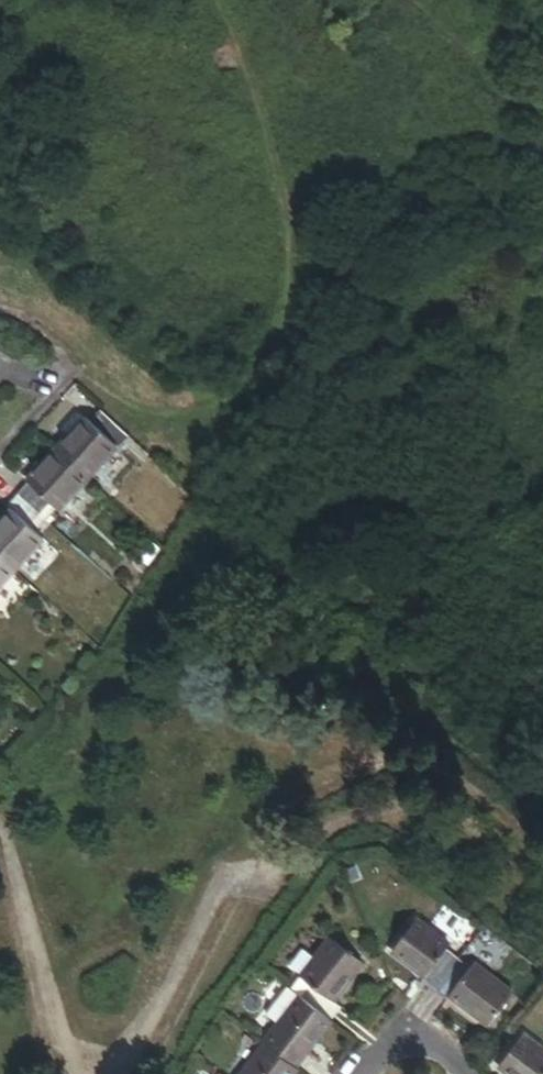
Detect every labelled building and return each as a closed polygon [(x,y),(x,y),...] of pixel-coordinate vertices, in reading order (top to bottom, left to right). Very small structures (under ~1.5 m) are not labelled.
[(52,453),(82,481),(114,448),(117,450),(128,438),(99,411),(87,423),(83,420),(52,453)] [(84,483),(82,481),(52,453),(27,480),(29,483),(57,509),(59,510),(84,483)] [(29,483),(19,494),(47,520),(57,509),(29,483)] [(47,520),(19,494),(8,506),(14,511),(36,532),(47,520)] [(0,526),(0,557),(15,570),(44,539),(36,532),(14,511),(0,526)] [(0,557),(0,586),(15,570),(0,557)] [(427,979),(448,951),(451,947),(417,920),(393,953),(427,979)] [(310,984),(334,1002),(363,964),(332,940),(316,961),(303,978),(310,984)] [(316,961),(302,950),(289,967),(303,978),(316,961)] [(437,991),(460,960),(448,951),(427,979),(425,982),(437,991)] [(472,969),(460,960),(437,991),(448,1000),(451,997),(472,969)] [(475,965),(472,969),(451,997),(490,1027),(515,995),(475,965)] [(310,984),(303,978),(293,991),(301,997),(310,984)] [(310,984),(301,997),(333,1021),(343,1008),(334,1002),(310,984)] [(287,986),(265,1016),(278,1026),(301,997),(293,991),(287,986)] [(333,1021),(301,997),(278,1026),(265,1043),(267,1045),(297,1068),(333,1021)] [(523,1036),(500,1067),(510,1073),(542,1073),(542,1051),(523,1036)] [(297,1068),(267,1045),(244,1073),(292,1073),(297,1068)]
